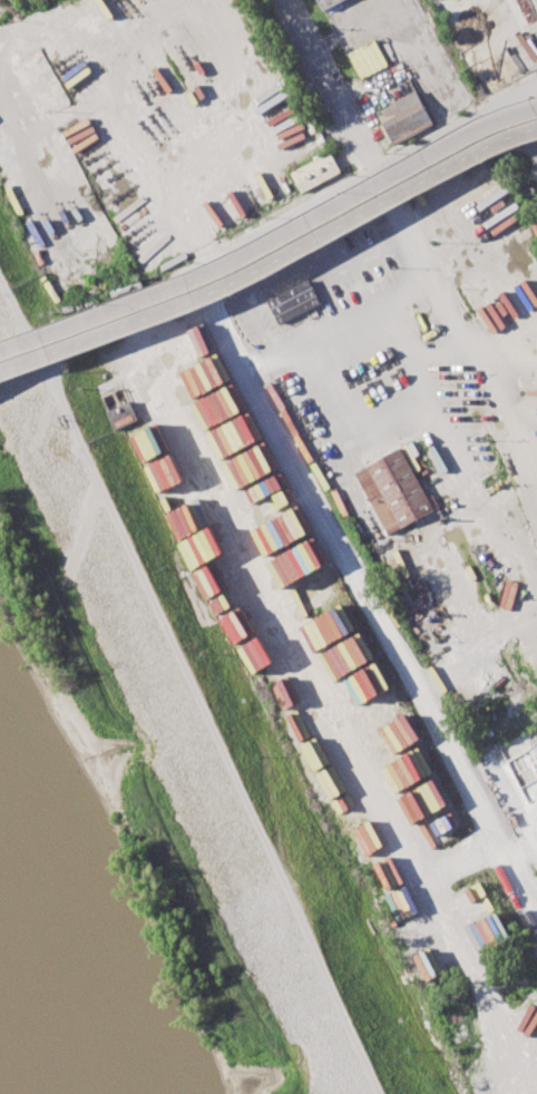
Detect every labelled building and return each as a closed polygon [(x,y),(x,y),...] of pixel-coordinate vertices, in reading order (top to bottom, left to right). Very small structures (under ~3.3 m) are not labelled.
[(324,13),(317,0),(348,0),(324,13)] [(379,109),(416,90),(433,124),(396,143),(379,109)] [(291,172),(330,150),(342,172),(303,193),(291,172)] [(258,303),(310,279),(322,303),(281,323),(276,314),(266,319),(258,303)] [(354,470),(401,445),(436,509),(389,534),(354,470)] [(396,561),(405,587),(431,578),(422,552),(396,561)]
